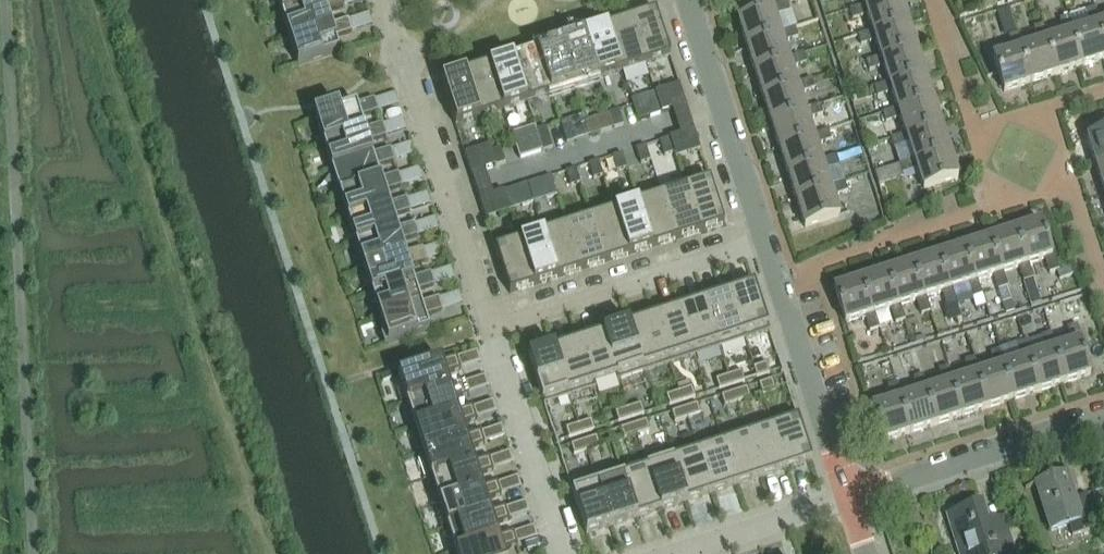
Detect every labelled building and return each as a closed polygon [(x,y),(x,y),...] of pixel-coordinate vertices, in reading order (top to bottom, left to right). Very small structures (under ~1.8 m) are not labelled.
[(322,1),(322,0),(276,0),(281,15),(322,1)] [(289,40),(330,26),(326,14),(344,8),(342,0),(327,0),(322,1),(281,15),(289,40)] [(865,8),(851,12),(854,23),(869,18),(874,34),(874,36),(909,25),(900,0),(899,0),(866,11),(865,8)] [(865,8),(866,11),(899,0),(863,0),(865,8)] [(782,37),(781,34),(776,18),(790,14),(787,3),(771,8),(772,11),(738,22),(746,48),(782,37)] [(1012,21),(1009,10),(997,14),(1000,24),(1012,21)] [(1074,32),(1070,33),(1082,68),(1103,61),(1103,50),(1096,25),(1099,24),(1095,10),(1085,13),(1090,27),(1074,32)] [(655,12),(632,19),(646,65),(670,57),(655,12)] [(622,73),(646,65),(632,19),(608,27),(622,73)] [(1045,42),(1056,76),(1082,68),(1070,33),(1074,32),(1070,19),(1059,22),(1064,36),(1049,41),(1045,42)] [(348,20),(330,26),(289,40),(298,66),(339,53),(334,39),(352,33),(348,20)] [(1099,24),(1096,25),(1103,50),(1103,23),(1099,24)] [(877,44),(881,59),(882,61),(917,50),(909,25),(874,36),(874,34),(860,38),(863,48),(877,44)] [(1019,51),(1030,85),(1056,76),(1045,42),(1049,41),(1044,26),(1034,30),(1039,44),(1022,50),(1019,51)] [(608,27),(584,35),(598,80),(622,73),(608,27)] [(782,37),(746,48),(755,74),(791,62),(790,60),(785,45),(798,40),(795,30),(781,34),(782,37)] [(575,88),(598,80),(584,35),(560,42),(575,88)] [(1004,93),(1030,85),(1019,51),(1022,50),(1018,35),(1008,38),(1013,52),(993,58),(1004,93)] [(560,42),(536,50),(551,96),(575,88),(560,42)] [(527,103),(551,96),(536,50),(512,58),(527,103)] [(885,70),(890,86),(891,89),(925,78),(917,50),(882,61),(881,59),(868,63),(871,74),(885,70)] [(791,62),(755,74),(763,99),(799,88),(798,86),(793,70),(807,66),(804,56),(790,60),(791,62)] [(512,58),(488,65),(503,111),(527,103),(512,58)] [(479,119),(503,111),(488,65),(465,73),(479,119)] [(441,81),(455,126),(479,119),(465,73),(441,81)] [(893,96),(898,112),(899,114),(934,103),(925,78),(891,89),(890,86),(876,91),(879,100),(893,96)] [(811,81),(798,86),(799,88),(763,99),(771,125),(807,114),(806,113),(801,97),(815,92),(811,81)] [(684,109),(677,88),(667,91),(673,112),(684,109)] [(635,123),(659,116),(653,96),(628,103),(635,123)] [(313,115),(323,144),(364,131),(360,118),(378,113),(374,100),(340,111),(338,107),(313,115)] [(901,121),(907,137),(907,140),(942,129),(934,103),(899,114),(898,112),(884,116),(887,126),(901,121)] [(820,108),(806,113),(807,114),(771,125),(780,151),(815,140),(814,138),(809,123),(823,118),(820,108)] [(606,118),(611,133),(621,129),(616,115),(606,118)] [(588,140),(600,137),(595,122),(584,126),(588,140)] [(557,128),(564,148),(574,144),(567,124),(557,128)] [(364,131),(323,144),(331,169),(372,155),(368,143),(386,138),(382,125),(364,131)] [(520,158),(542,151),(534,128),(512,135),(520,158)] [(547,128),(536,132),(543,152),(554,149),(547,128)] [(950,153),(942,129),(907,140),(907,137),(892,142),(895,151),(910,146),(915,162),(915,164),(950,153)] [(673,161),(698,154),(692,133),(667,141),(668,142),(672,157),(673,161)] [(828,134),(814,138),(815,140),(780,151),(788,177),(823,165),(823,164),(818,148),(831,143),(828,134)] [(1095,166),(1103,163),(1103,134),(1087,139),(1095,166)] [(662,160),(672,157),(668,142),(658,145),(662,160)] [(487,149),(463,157),(469,177),(493,169),(487,149)] [(390,150),(372,155),(331,169),(339,194),(380,180),(376,168),(394,163),(390,150)] [(491,153),(496,167),(506,164),(501,150),(491,153)] [(634,153),(639,168),(648,165),(644,150),(634,153)] [(915,164),(915,162),(900,167),(903,176),(918,172),(923,190),(958,179),(950,153),(915,164)] [(610,161),(615,175),(625,172),(620,158),(610,161)] [(836,159),(823,164),(823,165),(788,177),(796,202),(831,191),(831,190),(826,173),(839,169),(836,159)] [(1095,166),(1103,192),(1103,191),(1103,163),(1095,166)] [(586,168),(591,183),(601,180),(596,165),(586,168)] [(901,179),(897,169),(874,177),(877,187),(901,179)] [(564,176),(568,191),(577,188),(573,173),(564,176)] [(380,180),(339,194),(347,219),(388,205),(384,193),(402,187),(398,175),(380,180)] [(537,183),(544,202),(554,199),(548,180),(537,183)] [(710,180),(686,188),(700,233),(724,226),(710,180)] [(845,185),(831,190),(831,191),(796,202),(805,229),(840,217),(834,199),(847,195),(845,185)] [(521,210),(531,207),(525,188),(515,191),(521,210)] [(700,233),(686,188),(662,195),(676,241),(700,233)] [(662,195),(638,203),(653,249),(676,241),(662,195)] [(388,205),(347,219),(355,243),(396,230),(392,218),(410,212),(406,199),(388,205)] [(484,222),(493,219),(487,200),(478,203),(484,222)] [(653,249),(638,203),(614,211),(629,256),(653,249)] [(614,211),(590,218),(605,264),(629,256),(614,211)] [(581,271),(605,264),(590,218),(566,226),(581,271)] [(1052,257),(1041,223),(1014,231),(1025,266),(1030,265),(1044,260),(1049,275),(1059,271),(1054,256),(1052,257)] [(396,230),(355,243),(363,268),(404,255),(400,243),(418,237),(414,224),(396,230)] [(566,226),(543,234),(557,279),(581,271),(566,226)] [(1025,266),(1014,231),(989,240),(1000,274),(1004,273),(1019,268),(1031,307),(1042,303),(1030,265),(1025,266)] [(543,234),(519,241),(533,287),(557,279),(543,234)] [(974,282),(977,281),(993,276),(997,291),(1008,288),(1004,273),(1000,274),(989,240),(963,248),(974,282)] [(509,294),(533,287),(519,241),(495,249),(509,294)] [(949,290),(951,289),(967,284),(971,300),(982,296),(977,281),(974,282),(963,248),(938,256),(949,290)] [(404,255),(363,268),(371,293),(412,280),(408,268),(426,262),(422,249),(404,255)] [(938,256),(912,264),(923,299),(926,298),(942,293),(946,308),(956,305),(951,289),(949,290),(938,256)] [(912,264),(886,273),(897,308),(900,307),(916,302),(921,316),(931,313),(926,298),(923,299),(912,264)] [(886,273),(861,281),(872,315),(875,314),(891,309),(895,324),(905,321),(900,307),(897,308),(886,273)] [(430,274),(412,280),(371,293),(379,318),(420,305),(416,292),(434,287),(430,274)] [(880,330),(875,314),(872,315),(861,281),(834,290),(845,324),(865,318),(869,333),(880,330)] [(761,306),(754,284),(729,292),(745,340),(768,333),(770,332),(765,318),(761,306)] [(729,292),(704,300),(719,348),(745,340),(729,292)] [(384,346),(388,345),(429,331),(425,317),(442,312),(438,299),(420,305),(379,318),(384,334),(381,335),(384,346)] [(704,300),(679,309),(694,357),(719,348),(704,300)] [(1003,304),(1006,315),(1015,312),(1012,302),(1003,304)] [(679,309),(654,317),(669,365),(694,357),(679,309)] [(629,325),(644,373),(669,365),(654,317),(629,325)] [(629,325),(604,333),(618,376),(620,375),(622,380),(644,373),(629,325)] [(1072,343),(1056,348),(1052,350),(1064,385),(1090,376),(1080,343),(1082,342),(1077,326),(1067,329),(1072,343)] [(579,341),(594,389),(596,389),(594,384),(618,376),(604,333),(579,341)] [(1026,357),(1038,393),(1064,385),(1052,350),(1056,348),(1051,334),(1041,338),(1046,351),(1031,356),(1026,357)] [(579,341),(553,349),(554,350),(568,392),(569,397),(594,389),(579,341)] [(1001,366),(1013,401),(1038,393),(1026,357),(1031,356),(1026,343),(1015,346),(1020,360),(1005,365),(1001,366)] [(529,358),(544,405),(569,397),(568,392),(554,350),(529,358)] [(994,368),(978,373),(975,374),(987,410),(1013,401),(1001,366),(1005,365),(1000,351),(990,355),(994,368)] [(406,401),(449,387),(445,376),(460,371),(456,358),(398,377),(406,401)] [(969,377),(953,382),(950,383),(961,418),(987,410),(975,374),(978,373),(974,360),(964,363),(969,377)] [(766,364),(753,368),(756,378),(770,374),(766,364)] [(943,385),(927,390),(924,391),(936,426),(961,418),(950,383),(953,382),(948,368),(938,371),(943,385)] [(745,382),(741,372),(728,376),(732,386),(745,382)] [(383,382),(393,378),(391,374),(382,377),(383,382)] [(719,390),(732,386),(728,376),(715,380),(719,390)] [(917,393),(901,398),(899,400),(910,434),(936,426),(924,391),(927,390),(923,376),(913,380),(917,393)] [(762,395),(775,390),(772,380),(758,385),(762,395)] [(406,401),(414,426),(457,412),(453,400),(469,396),(464,382),(449,387),(406,401)] [(884,443),(910,434),(899,400),(901,398),(897,385),(887,388),(892,402),(872,408),(884,443)] [(692,388),(679,392),(682,402),(695,398),(692,388)] [(747,388),(734,393),(737,403),(750,398),(747,388)] [(669,406),(682,402),(679,392),(666,396),(669,406)] [(734,393),(721,397),(724,407),(737,403),(734,393)] [(628,409),(631,419),(644,415),(641,404),(628,409)] [(697,404),(684,409),(687,419),(700,415),(697,404)] [(414,426),(422,451),(465,437),(461,425),(477,420),(472,407),(457,412),(414,426)] [(615,413),(618,423),(631,419),(628,409),(615,413)] [(684,409),(671,413),(674,423),(687,419),(684,409)] [(771,422),(787,470),(812,462),(796,414),(795,414),(771,422)] [(591,420),(578,425),(581,435),(594,431),(591,420)] [(646,421),(633,425),(636,435),(650,431),(646,421)] [(762,478),(787,470),(771,422),(746,430),(762,478)] [(565,429),(568,439),(581,435),(578,425),(565,429)] [(636,435),(633,425),(620,430),(624,440),(636,435)] [(737,486),(762,478),(746,430),(721,438),(737,486)] [(422,451),(430,477),(473,463),(469,450),(485,445),(480,432),(465,437),(422,451)] [(596,437),(584,441),(587,452),(600,447),(596,437)] [(712,494),(737,486),(721,438),(719,439),(721,444),(698,451),(712,494)] [(574,456),(587,452),(584,441),(570,446),(574,456)] [(712,494),(698,451),(672,460),(686,503),(712,494)] [(439,502),(482,488),(478,476),(493,471),(489,458),(473,463),(430,477),(439,502)] [(661,511),(686,503),(672,460),(647,468),(661,511)] [(636,519),(661,511),(647,468),(624,475),(622,470),(621,471),(636,519)] [(611,527),(636,519),(621,471),(596,479),(611,527)] [(1067,475),(1025,489),(1026,490),(1036,487),(1051,532),(1069,526),(1072,538),(1098,529),(1087,496),(1075,500),(1067,475)] [(586,535),(611,527),(596,479),(570,487),(586,535)] [(482,488),(439,502),(447,527),(490,513),(486,501),(501,496),(497,483),(482,488)] [(1093,495),(1096,504),(1103,502),(1103,496),(1103,492),(1093,495)] [(947,517),(956,546),(962,544),(965,553),(1014,553),(1006,529),(991,534),(982,506),(947,517)] [(455,552),(498,538),(494,526),(509,521),(505,508),(490,513),(447,527),(455,552)] [(1014,553),(1026,553),(1017,527),(1007,530),(1014,553)] [(498,538),(455,552),(455,553),(503,553),(502,551),(517,546),(513,533),(498,538)]
